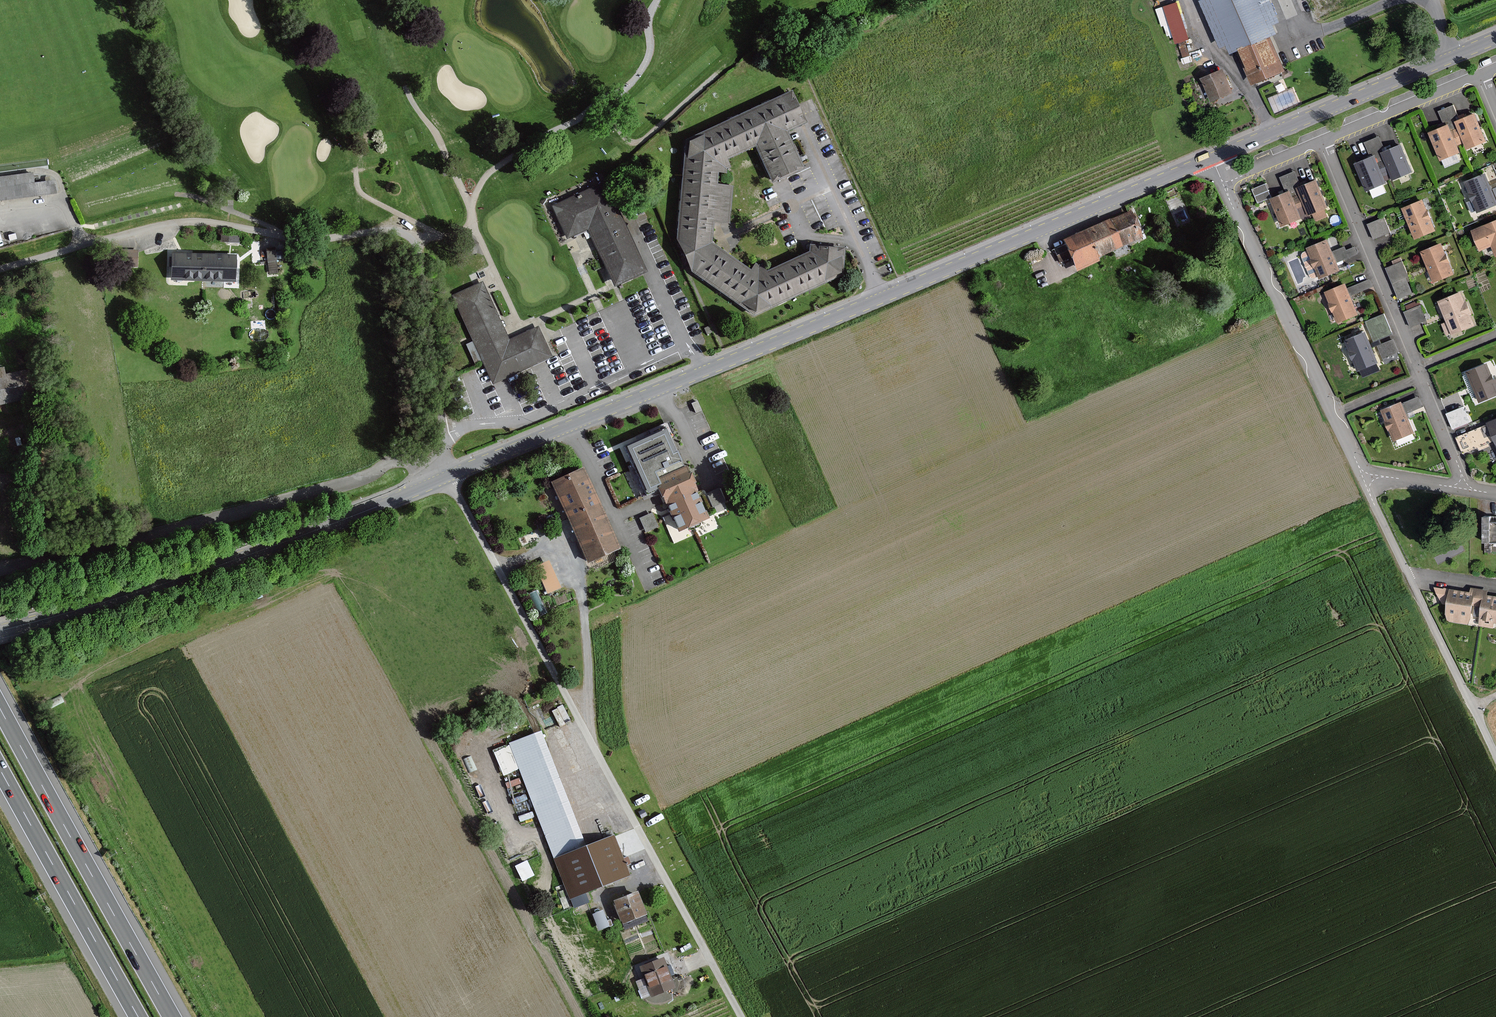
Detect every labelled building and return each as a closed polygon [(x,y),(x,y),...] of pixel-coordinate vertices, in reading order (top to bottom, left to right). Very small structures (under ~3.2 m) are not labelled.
[(1202,0),(1222,46),(1227,44),(1231,52),(1238,49),(1253,83),(1282,71),(1267,36),(1275,33),(1271,25),(1279,21),(1269,0),(1203,0),(1202,0)] [(1178,3),(1165,7),(1175,44),(1179,43),(1185,41),(1189,40),(1178,3)] [(1179,43),(1185,63),(1191,62),(1185,41),(1179,43)] [(1223,71),(1202,79),(1211,100),(1231,91),(1223,71)] [(762,286),(751,286),(751,279),(708,250),(711,225),(728,227),(730,194),(713,192),(714,176),(712,173),(714,164),(723,165),(758,148),(771,184),(798,172),(784,138),(802,129),(790,101),(689,150),(680,249),(692,273),(753,316),(839,277),(839,255),(814,253),(813,260),(807,264),(804,260),(793,264),(762,281),(762,286)] [(1451,132),(1460,129),(1458,122),(1460,121),(1453,107),(1440,112),(1446,127),(1448,126),(1451,132)] [(1475,115),(1460,121),(1458,122),(1460,129),(1465,142),(1468,148),(1485,141),(1475,115)] [(1451,132),(1448,126),(1446,127),(1431,133),(1441,159),(1459,151),(1456,145),(1451,132)] [(1456,145),(1465,142),(1460,129),(1451,132),(1456,145)] [(1372,158),(1374,157),(1377,163),(1386,160),(1383,153),(1385,152),(1379,138),(1366,143),(1372,158)] [(1383,153),(1386,160),(1391,173),(1393,179),(1411,172),(1400,146),(1385,152),(1383,153)] [(1377,163),(1374,157),(1372,158),(1357,164),(1367,190),(1384,182),(1382,176),(1377,163)] [(1386,160),(1377,163),(1382,176),(1391,173),(1386,160)] [(56,192),(54,178),(34,180),(34,171),(0,174),(0,197),(56,192)] [(1287,193),(1289,193),(1292,199),(1301,195),(1298,189),(1300,188),(1294,173),(1281,179),(1287,193)] [(1465,183),(1473,201),(1468,203),(1472,211),(1477,209),(1478,212),(1495,205),(1495,199),(1486,174),(1465,183)] [(585,231),(612,288),(645,274),(603,182),(550,207),(565,240),(585,231)] [(1300,188),(1298,189),(1301,195),(1305,205),(1309,215),(1326,207),(1315,182),(1300,188)] [(1265,184),(1253,189),(1258,202),(1270,197),(1265,184)] [(1292,199),(1289,193),(1287,193),(1272,200),(1282,225),(1300,218),(1296,209),(1292,199)] [(1301,195),(1292,199),(1296,209),(1305,205),(1301,195)] [(1422,201),(1403,209),(1415,238),(1434,230),(1422,201)] [(1097,255),(1138,237),(1128,213),(1062,241),(1064,246),(1052,250),(1058,263),(1069,259),(1074,271),(1099,261),(1097,255)] [(1389,232),(1383,219),(1370,225),(1375,238),(1389,232)] [(1472,231),(1480,250),(1491,245),(1495,256),(1495,221),(1472,231)] [(1327,241),(1308,249),(1321,278),(1339,270),(1327,241)] [(1440,244),(1422,252),(1434,281),(1452,274),(1440,244)] [(1357,254),(1354,247),(1346,251),(1344,247),(1334,252),(1338,261),(1357,254)] [(268,271),(277,270),(275,249),(266,249),(268,271)] [(235,280),(235,255),(220,255),(187,254),(173,253),(172,278),(235,280)] [(1407,276),(1401,262),(1388,268),(1399,297),(1410,293),(1404,277),(1407,276)] [(1371,287),(1369,280),(1349,288),(1352,295),(1371,287)] [(1345,285),(1326,293),(1338,322),(1357,314),(1345,285)] [(481,352),(494,380),(547,356),(535,329),(506,343),(480,287),(456,299),(481,352)] [(1461,293),(1439,302),(1452,334),(1474,325),(1461,293)] [(1425,320),(1419,307),(1406,312),(1411,326),(1425,320)] [(1391,334),(1384,315),(1366,322),(1374,341),(1391,334)] [(1365,333),(1346,341),(1358,370),(1377,362),(1365,333)] [(1395,337),(1378,342),(1384,360),(1401,354),(1395,337)] [(1468,373),(1480,401),(1495,395),(1495,381),(1493,382),(1486,365),(1468,373)] [(37,399),(31,370),(0,376),(0,406),(37,399)] [(1464,375),(1475,402),(1479,401),(1468,373),(1464,375)] [(1421,407),(1417,398),(1405,403),(1409,412),(1421,407)] [(1401,403),(1383,411),(1394,439),(1413,432),(1407,417),(1401,403)] [(1469,422),(1463,408),(1448,414),(1454,428),(1469,422)] [(659,491),(662,497),(665,496),(668,503),(671,509),(681,530),(708,518),(696,491),(685,467),(667,429),(626,448),(646,493),(658,488),(659,491)] [(1398,445),(1418,436),(1416,431),(1396,440),(1398,445)] [(582,469),(554,482),(590,559),(618,546),(582,469)] [(639,516),(645,530),(658,524),(652,511),(639,516)] [(1484,517),(1484,542),(1495,542),(1495,517),(1484,517)] [(534,564),(547,592),(561,586),(548,558),(534,564)] [(1483,607),(1484,595),(1487,595),(1488,590),(1472,588),(1471,592),(1449,589),(1444,622),(1470,626),(1473,605),(1483,607)] [(1487,595),(1484,595),(1483,607),(1480,627),(1494,629),(1495,622),(1495,623),(1495,597),(1487,595)] [(543,730),(510,742),(573,907),(589,901),(585,890),(628,874),(625,865),(630,863),(628,858),(624,859),(615,834),(587,845),(543,730)] [(648,912),(640,891),(617,900),(626,921),(648,912)] [(598,928),(608,924),(603,908),(593,912),(598,928)] [(675,986),(665,958),(642,967),(653,995),(675,986)]
